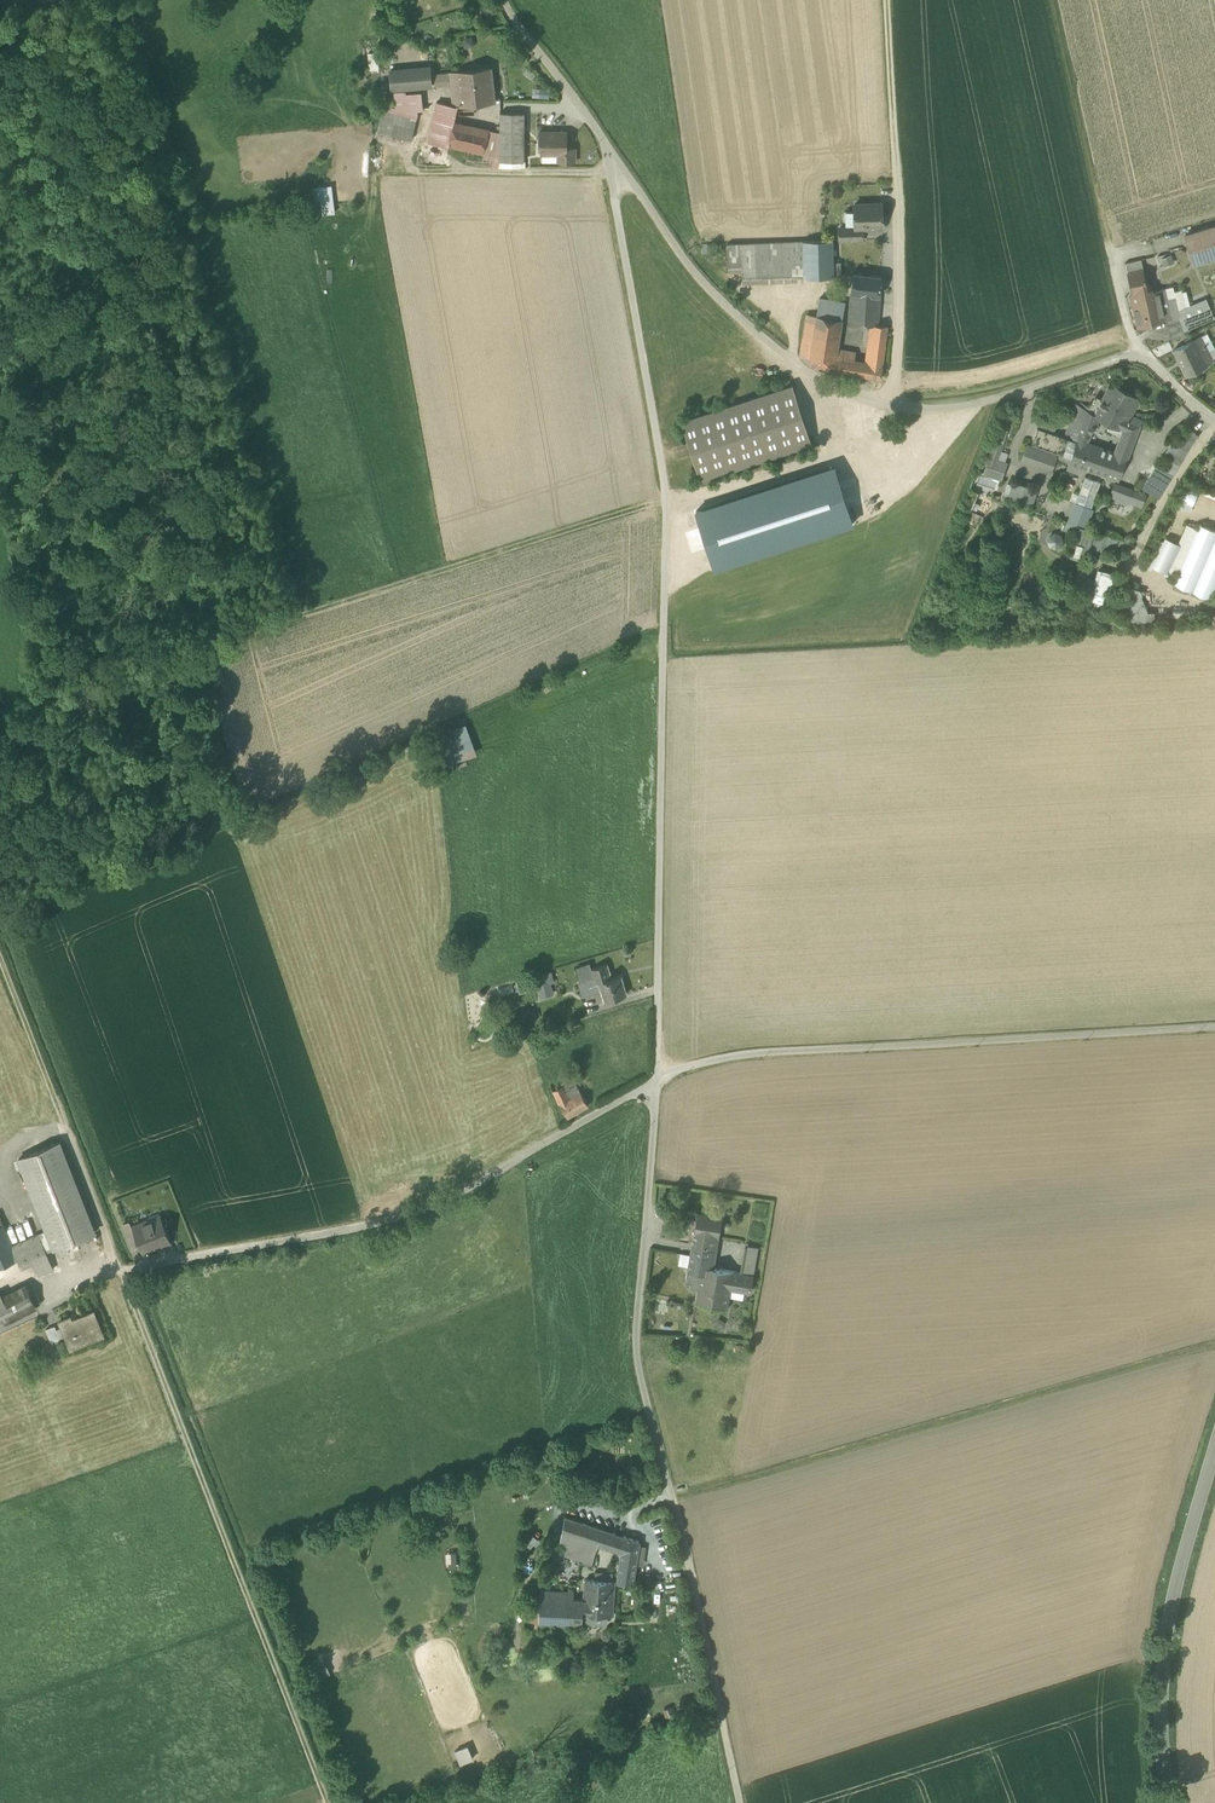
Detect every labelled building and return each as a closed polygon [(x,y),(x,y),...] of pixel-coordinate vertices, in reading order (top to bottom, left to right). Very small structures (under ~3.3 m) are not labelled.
[(379,68),(378,52),(367,52),(368,69),(379,68)] [(390,70),(392,89),(432,85),(430,66),(390,70)] [(454,105),(454,106),(458,105),(494,101),(491,69),(450,73),(451,85),(452,89),(454,105)] [(451,85),(450,73),(434,74),(436,87),(451,85)] [(395,93),(396,108),(408,111),(405,96),(404,92),(395,93)] [(421,94),(405,96),(408,111),(417,109),(422,108),(421,94)] [(453,122),(454,122),(458,105),(454,106),(454,105),(437,101),(428,142),(448,147),(453,122)] [(378,133),(411,140),(417,113),(417,109),(408,111),(396,108),(385,106),(378,133)] [(500,161),(524,161),(524,113),(500,113),(500,132),(500,158),(500,161)] [(453,122),(448,147),(483,154),(489,130),(454,122),(453,122)] [(500,132),(489,130),(483,154),(500,158),(500,132)] [(559,154),(567,154),(567,147),(568,137),(563,132),(539,132),(539,135),(536,138),(541,142),(541,145),(538,148),(541,150),(541,154),(542,154),(559,154)] [(559,162),(575,162),(575,147),(567,147),(567,154),(559,154),(559,162)] [(591,149),(584,158),(593,164),(599,155),(591,149)] [(542,162),(559,162),(559,154),(542,154),(542,162)] [(332,185),(312,188),(314,205),(318,204),(320,216),(335,214),(332,185)] [(856,226),(856,228),(862,227),(879,227),(879,226),(882,223),(881,202),(855,203),(855,211),(856,224),(856,226)] [(856,224),(855,211),(845,211),(845,225),(856,224)] [(840,227),(840,239),(862,238),(862,227),(856,228),(856,226),(840,227)] [(1193,263),(1214,256),(1214,226),(1185,235),(1193,263)] [(803,240),(755,243),(756,277),(804,275),(803,240)] [(832,240),(803,240),(804,275),(804,278),(834,277),(833,262),(832,240)] [(711,243),(701,244),(701,253),(711,253),(711,243)] [(742,278),(756,277),(755,243),(727,244),(728,267),(742,266),(742,278)] [(1171,254),(1161,258),(1165,267),(1175,262),(1171,254)] [(1126,263),(1128,272),(1143,268),(1141,259),(1126,263)] [(833,262),(834,277),(842,276),(842,272),(841,262),(833,262)] [(1166,319),(1159,290),(1152,291),(1151,286),(1147,286),(1143,268),(1128,272),(1132,294),(1131,294),(1134,307),(1138,327),(1166,319)] [(852,292),(880,295),(881,276),(853,272),(852,292)] [(1179,309),(1190,305),(1186,291),(1182,291),(1182,289),(1175,291),(1173,286),(1165,288),(1168,298),(1176,296),(1179,309)] [(1165,288),(1159,290),(1166,319),(1180,316),(1183,325),(1200,318),(1212,313),(1206,298),(1190,305),(1179,309),(1176,296),(1168,298),(1165,288)] [(870,324),(878,325),(880,295),(852,292),(849,322),(870,324)] [(820,298),(817,316),(842,320),(844,302),(820,298)] [(1200,318),(1202,322),(1214,317),(1212,313),(1200,318)] [(801,355),(810,362),(817,316),(807,314),(801,355)] [(816,367),(854,374),(856,360),(854,360),(836,356),(838,347),(842,320),(817,316),(810,362),(816,367)] [(1166,319),(1170,333),(1184,330),(1183,325),(1180,316),(1166,319)] [(1183,325),(1184,330),(1202,322),(1200,318),(1183,325)] [(870,324),(866,362),(874,363),(878,325),(870,324)] [(878,325),(874,363),(882,364),(887,326),(878,325)] [(1207,334),(1201,337),(1209,351),(1214,348),(1207,334)] [(1213,359),(1209,351),(1201,337),(1194,341),(1207,365),(1213,359)] [(1174,350),(1186,375),(1207,365),(1194,341),(1174,350)] [(836,356),(854,360),(856,350),(838,347),(836,356)] [(854,374),(863,375),(865,361),(856,360),(854,374)] [(881,378),(882,364),(874,363),(866,362),(865,361),(863,375),(881,378)] [(1084,467),(1119,480),(1127,457),(1115,453),(1087,443),(1093,424),(1096,425),(1099,417),(1111,424),(1123,430),(1120,437),(1120,438),(1133,442),(1142,420),(1131,414),(1139,399),(1111,384),(1103,400),(1095,414),(1088,410),(1087,410),(1069,462),(1084,467)] [(682,421),(700,479),(811,443),(792,385),(682,421)] [(1095,414),(1103,400),(1095,396),(1088,410),(1095,414)] [(1076,404),(1065,437),(1054,433),(1039,428),(1038,428),(1032,444),(1060,454),(1058,458),(1069,462),(1087,410),(1076,404)] [(1042,421),(1039,428),(1054,433),(1057,426),(1042,421)] [(1108,430),(1120,437),(1123,430),(1111,424),(1108,430)] [(995,442),(1002,444),(1003,445),(1008,430),(999,427),(994,442),(995,442)] [(1169,459),(1179,465),(1187,454),(1186,454),(1198,435),(1190,427),(1177,448),(1173,445),(1165,457),(1169,459)] [(1120,438),(1117,445),(1130,449),(1133,442),(1120,438)] [(991,453),(998,456),(1002,444),(995,442),(991,453)] [(1127,457),(1130,449),(1117,445),(1117,446),(1115,453),(1127,457)] [(1021,461),(1051,471),(1057,456),(1027,446),(1021,461)] [(984,473),(1001,479),(1006,464),(996,460),(998,456),(991,453),(984,473)] [(1173,476),(1179,465),(1169,459),(1163,469),(1173,476)] [(1084,467),(1069,462),(1067,468),(1082,474),(1084,467)] [(1159,498),(1173,476),(1163,469),(1156,465),(1142,488),(1159,498)] [(834,466),(696,511),(714,569),(853,524),(834,466)] [(1072,511),(1088,517),(1091,508),(1101,481),(1085,476),(1079,494),(1076,502),(1076,503),(1072,511)] [(1033,488),(1017,483),(1012,498),(1027,504),(1033,488)] [(1183,488),(1197,495),(1200,490),(1185,483),(1183,488)] [(1109,498),(1126,505),(1127,502),(1131,490),(1114,484),(1109,498)] [(1197,495),(1183,488),(1178,498),(1193,505),(1197,495)] [(1135,505),(1141,507),(1145,496),(1131,490),(1127,502),(1135,505)] [(1190,511),(1193,505),(1178,498),(1175,504),(1190,511)] [(1094,509),(1091,508),(1088,517),(1072,511),(1076,503),(1074,502),(1064,530),(1077,535),(1080,526),(1087,529),(1094,509)] [(1211,598),(1214,589),(1214,530),(1200,523),(1198,530),(1179,572),(1175,582),(1211,598)] [(1179,572),(1198,530),(1187,525),(1179,544),(1169,568),(1179,572)] [(1071,554),(1082,558),(1091,530),(1087,529),(1080,526),(1077,535),(1071,554)] [(1126,551),(1131,544),(1094,530),(1087,550),(1088,553),(1105,558),(1107,552),(1126,551)] [(1060,534),(1055,532),(1049,535),(1047,542),(1050,547),(1056,549),(1060,547),(1064,541),(1060,534)] [(1169,568),(1179,544),(1165,537),(1163,541),(1165,542),(1152,566),(1167,574),(1169,568)] [(1163,541),(1158,538),(1143,566),(1151,570),(1152,566),(1165,542),(1163,541)] [(1090,602),(1106,607),(1116,574),(1099,569),(1096,581),(1093,592),(1090,602)] [(1093,592),(1096,581),(1087,578),(1084,589),(1093,592)] [(1143,591),(1134,589),(1126,612),(1126,622),(1153,623),(1154,613),(1147,612),(1137,612),(1138,606),(1141,596),(1143,591)] [(1137,612),(1147,612),(1141,596),(1138,606),(1137,612)] [(1074,610),(1081,623),(1082,623),(1092,617),(1087,607),(1085,604),(1074,610)] [(438,743),(448,775),(461,771),(450,739),(438,743)] [(575,967),(580,981),(594,977),(591,968),(589,963),(575,967)] [(602,990),(606,1000),(626,994),(619,975),(611,977),(606,964),(591,968),(594,977),(596,983),(600,982),(602,990)] [(596,983),(594,977),(580,981),(579,982),(581,988),(580,988),(583,996),(602,990),(600,982),(596,983)] [(515,981),(519,994),(526,992),(522,979),(515,981)] [(501,998),(515,992),(512,984),(498,990),(501,998)] [(553,1090),(559,1103),(569,1097),(580,1091),(577,1086),(573,1077),(562,1082),(559,1084),(560,1086),(553,1090)] [(559,1103),(568,1118),(589,1105),(580,1091),(569,1097),(559,1103)] [(19,1158),(54,1248),(95,1232),(60,1142),(19,1158)] [(673,1192),(664,1190),(660,1202),(670,1204),(673,1192)] [(692,1244),(710,1247),(718,1241),(722,1216),(697,1212),(692,1244)] [(143,1239),(147,1250),(170,1241),(160,1215),(158,1216),(160,1219),(151,1223),(149,1219),(134,1225),(139,1240),(143,1239)] [(3,1224),(0,1225),(0,1266),(18,1259),(19,1259),(13,1244),(3,1224)] [(39,1233),(13,1244),(19,1259),(18,1259),(21,1265),(32,1260),(38,1275),(54,1268),(39,1233)] [(710,1247),(692,1244),(690,1253),(705,1255),(703,1266),(713,1268),(718,1241),(710,1247)] [(740,1272),(753,1275),(758,1246),(745,1244),(740,1272)] [(678,1263),(688,1265),(690,1253),(680,1251),(678,1263)] [(728,1297),(730,1289),(733,1271),(731,1271),(713,1268),(703,1266),(705,1255),(690,1253),(688,1265),(685,1282),(690,1283),(689,1288),(697,1289),(695,1303),(727,1308),(728,1297)] [(731,1271),(733,1271),(730,1289),(745,1291),(750,1292),(753,1275),(740,1272),(731,1271)] [(0,1298),(0,1307),(6,1321),(36,1305),(31,1295),(26,1285),(0,1298)] [(730,1289),(728,1297),(743,1300),(745,1291),(730,1289)] [(36,1292),(31,1295),(36,1305),(41,1303),(36,1292)] [(657,1300),(656,1312),(667,1312),(667,1301),(657,1300)] [(65,1335),(71,1348),(104,1335),(94,1310),(72,1319),(71,1316),(60,1320),(65,1335)] [(726,1322),(719,1317),(713,1326),(720,1331),(726,1322)] [(54,1323),(59,1337),(65,1335),(60,1320),(54,1323)] [(598,1544),(609,1548),(614,1532),(565,1516),(559,1544),(566,1546),(594,1555),(598,1544)] [(609,1548),(617,1550),(622,1535),(614,1532),(609,1548)] [(639,1541),(622,1535),(617,1550),(622,1552),(617,1582),(634,1582),(636,1564),(639,1544),(639,1541)] [(647,1545),(639,1544),(636,1564),(644,1565),(647,1545)] [(592,1562),(594,1555),(566,1546),(563,1552),(592,1562)] [(596,1572),(595,1579),(611,1580),(612,1573),(596,1572)] [(615,1581),(611,1580),(595,1579),(585,1579),(583,1599),(583,1614),(608,1615),(613,1616),(615,1581)] [(542,1589),(542,1596),(562,1598),(562,1591),(542,1589)] [(583,1599),(573,1599),(562,1598),(542,1596),(541,1596),(540,1607),(539,1621),(582,1624),(582,1623),(583,1614),(583,1599)] [(529,1621),(539,1621),(540,1607),(530,1606),(529,1621)] [(608,1624),(608,1615),(583,1614),(582,1623),(608,1624)] [(323,1655),(312,1660),(319,1678),(331,1673),(323,1655)] [(673,1706),(662,1709),(665,1718),(676,1714),(673,1706)] [(468,1744),(454,1750),(460,1764),(474,1758),(468,1744)]
